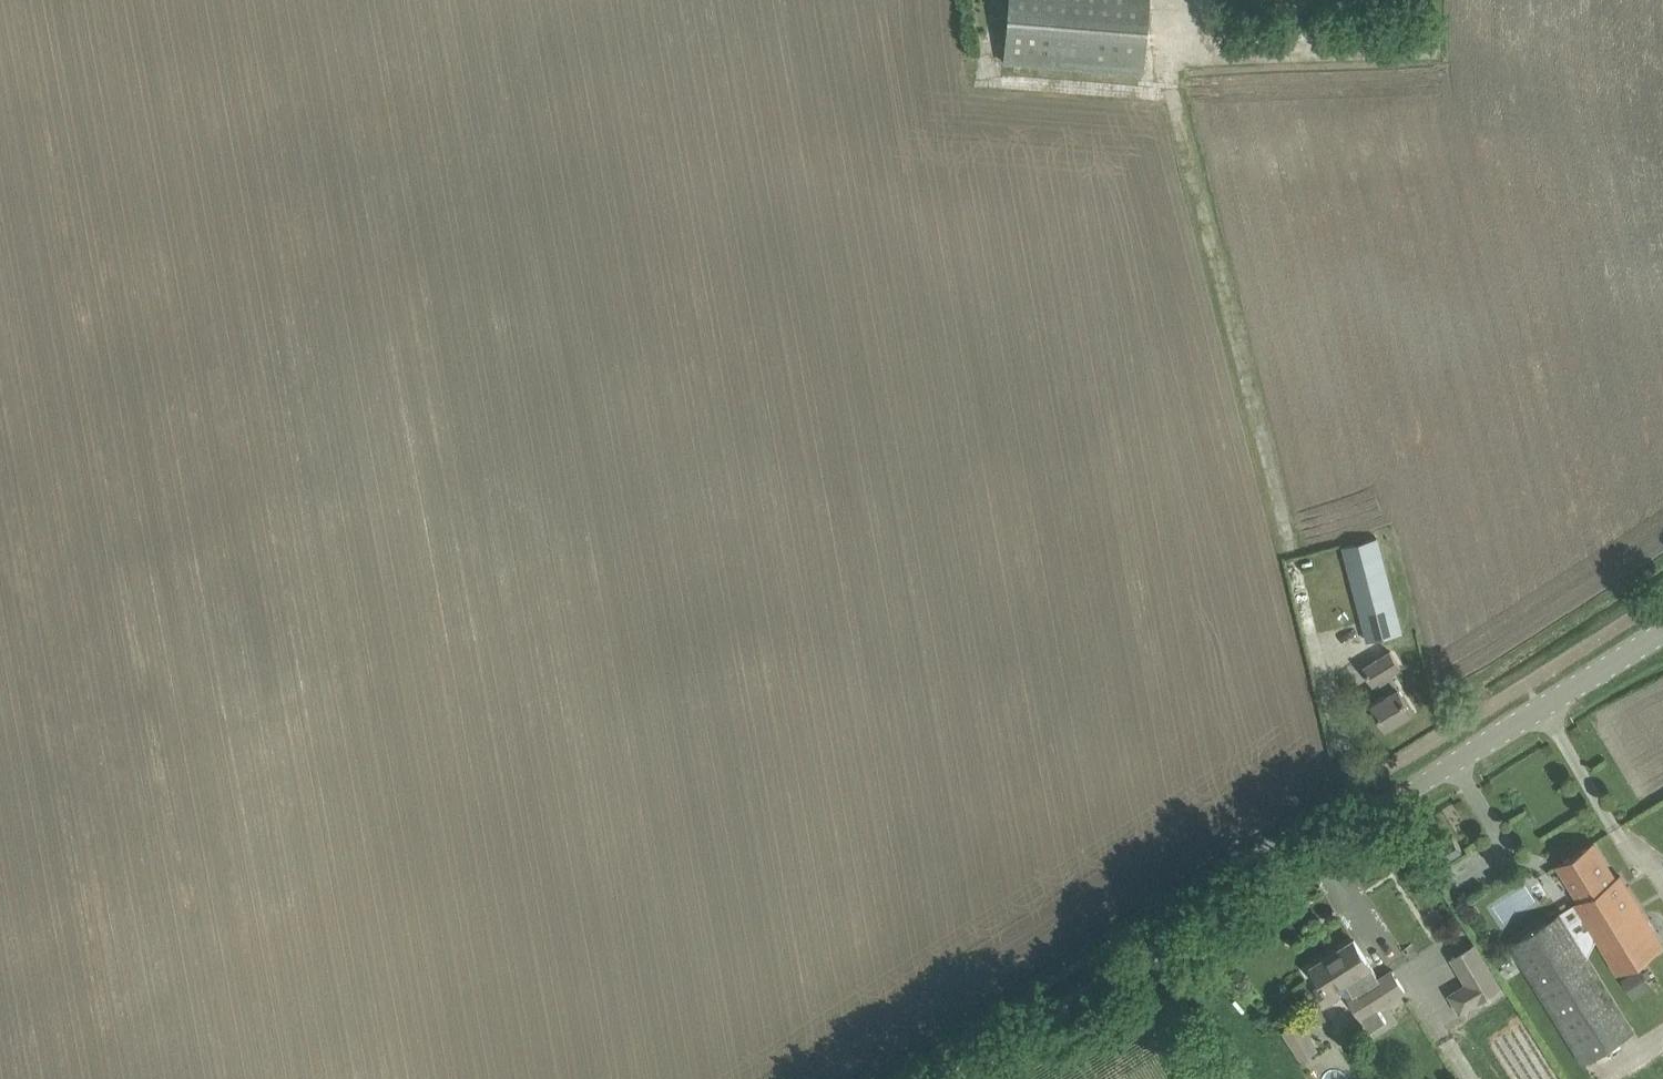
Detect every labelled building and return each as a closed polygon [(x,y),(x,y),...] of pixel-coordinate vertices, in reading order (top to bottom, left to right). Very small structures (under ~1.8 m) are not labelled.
[(1143,72),(1149,0),(1009,0),(1004,61),(1143,72)] [(1343,545),(1371,652),(1405,643),(1378,536),(1343,545)] [(1401,666),(1391,650),(1364,666),(1373,683),(1378,680),(1387,693),(1373,701),(1388,725),(1414,710),(1391,672),(1401,666)] [(1428,850),(1437,865),(1462,849),(1453,834),(1428,850)] [(1559,863),(1582,900),(1599,889),(1616,878),(1594,842),(1559,863)] [(1511,944),(1584,1062),(1634,1030),(1588,955),(1597,937),(1618,971),(1662,944),(1662,943),(1621,874),(1599,889),(1582,900),(1577,903),(1590,926),(1577,935),(1563,912),(1511,944)] [(1316,989),(1326,1003),(1342,993),(1337,986),(1345,981),(1354,994),(1349,997),(1371,1031),(1388,1020),(1379,1007),(1406,990),(1393,969),(1380,978),(1355,939),(1339,949),(1340,951),(1315,968),(1314,966),(1313,966),(1324,984),(1316,989)] [(1465,982),(1448,992),(1460,1013),(1479,1002),(1479,1001),(1503,986),(1492,967),(1465,982)] [(1621,976),(1626,992),(1646,985),(1641,968),(1621,976)] [(1297,1058),(1315,1047),(1296,1018),(1279,1029),(1297,1058)]
